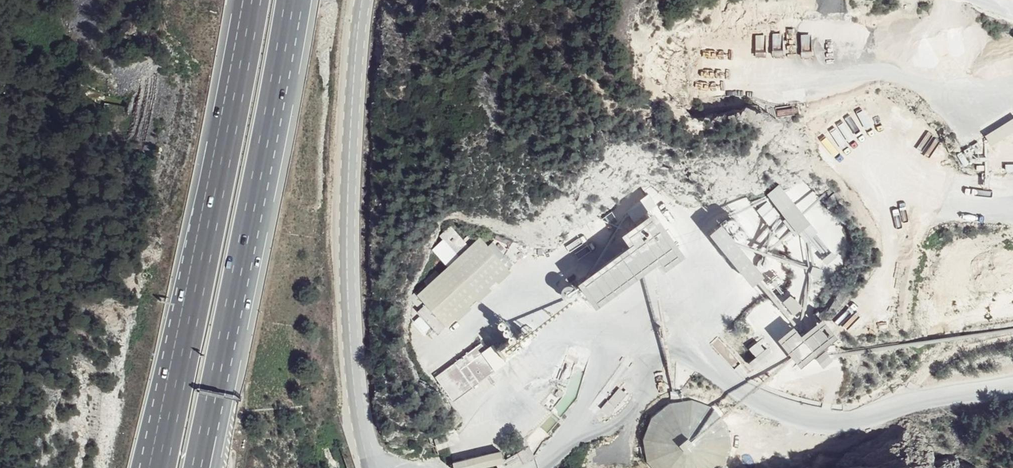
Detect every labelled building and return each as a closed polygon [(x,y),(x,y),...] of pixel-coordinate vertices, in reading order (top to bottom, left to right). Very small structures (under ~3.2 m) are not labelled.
[(985,135),(990,144),(1012,130),(1012,119),(985,135)] [(815,228),(777,184),(767,193),(805,237),(815,228)] [(794,232),(772,207),(762,216),(783,241),(794,232)] [(630,245),(579,282),(597,307),(658,263),(664,271),(686,255),(654,211),(622,235),(630,245)] [(730,216),(709,234),(751,282),(771,265),(762,254),(753,263),(737,244),(747,236),(730,216)] [(480,237),(418,296),(447,326),(509,268),(480,237)] [(822,313),(820,312),(814,315),(819,327),(803,339),(796,332),(784,341),(802,363),(827,342),(839,346),(844,341),(822,313)] [(514,337),(497,350),(504,360),(521,348),(514,337)] [(771,355),(766,349),(749,361),(754,368),(771,355)] [(484,351),(457,370),(467,384),(474,379),(478,384),(499,368),(484,351)] [(608,401),(601,408),(609,414),(615,407),(626,394),(620,388),(608,401)] [(553,394),(544,407),(548,410),(558,397),(553,394)] [(642,441),(642,444),(642,448),(643,451),(643,454),(644,457),(646,460),(647,462),(648,465),(650,467),(724,467),(725,466),(727,463),(728,460),(729,457),(730,454),(731,451),(732,448),(732,445),(732,442),(732,439),(732,435),(731,432),(730,429),(729,426),(728,424),(727,421),(725,418),(724,415),(722,413),(720,411),(717,408),(715,406),(712,404),(710,403),(707,401),(704,400),(701,399),(698,398),(695,397),(692,397),(689,397),(686,396),(682,396),(679,397),(676,397),(673,398),(670,400),(667,401),(665,402),(662,404),(659,406),(657,408),(654,410),(653,412),(651,415),(649,417),(647,420),(646,423),(644,426),(644,429),(643,432),(642,435),(642,438),(642,441)] [(527,428),(515,433),(518,439),(531,433),(527,428)] [(447,454),(444,442),(432,445),(435,457),(447,454)] [(498,465),(500,467),(517,467),(533,459),(527,449),(505,461),(498,465)] [(502,453),(452,465),(453,467),(480,467),(505,461),(502,453)]
